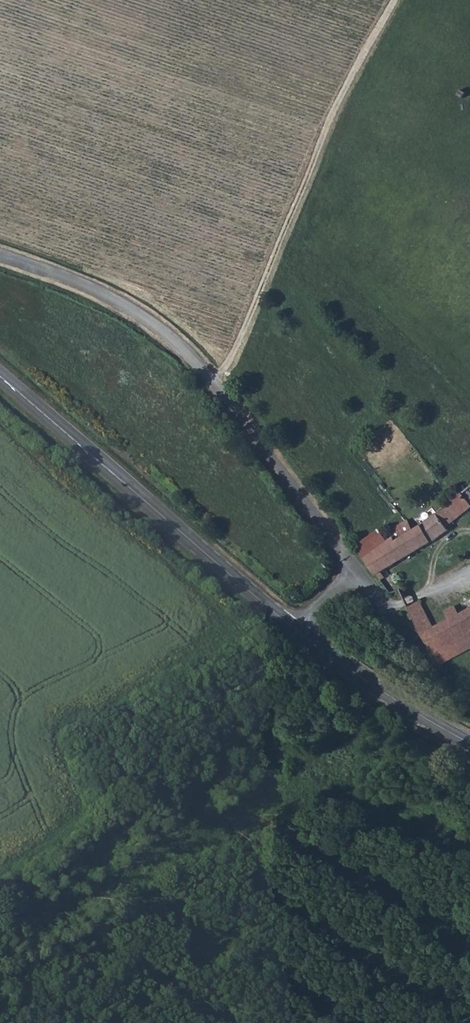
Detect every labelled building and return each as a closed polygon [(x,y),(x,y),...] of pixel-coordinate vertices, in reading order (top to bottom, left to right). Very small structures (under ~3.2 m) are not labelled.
[(421,527),(430,543),(448,531),(446,528),(469,509),(469,503),(468,501),(469,499),(469,488),(421,527)] [(381,574),(430,543),(421,527),(414,532),(407,522),(390,532),(393,538),(387,543),(364,560),(377,577),(381,574)] [(355,547),(364,560),(387,543),(379,530),(355,547)] [(408,608),(412,618),(424,612),(419,602),(408,608)] [(446,613),(450,620),(458,616),(455,609),(446,613)] [(458,616),(450,620),(433,629),(420,635),(441,665),(454,659),(469,651),(469,610),(458,616)] [(433,629),(424,612),(412,618),(415,625),(420,635),(433,629)]
